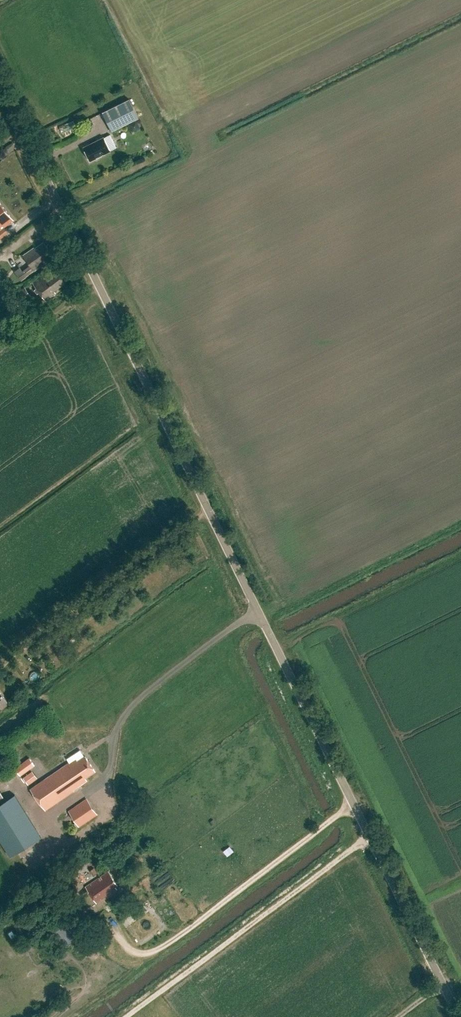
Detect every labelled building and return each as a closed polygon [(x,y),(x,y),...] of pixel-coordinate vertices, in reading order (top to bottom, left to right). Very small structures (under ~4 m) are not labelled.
[(129,99),(102,112),(112,131),(138,118),(129,99)] [(104,137),(83,147),(90,162),(111,151),(110,150),(117,147),(110,135),(104,138),(104,137)] [(5,228),(14,221),(0,202),(0,232),(5,228)] [(8,233),(5,228),(0,232),(0,239),(8,233)] [(52,259),(50,256),(52,254),(44,243),(36,249),(35,248),(23,256),(30,266),(23,271),(21,267),(16,271),(22,281),(27,277),(34,271),(35,272),(52,259)] [(46,301),(57,293),(55,291),(67,284),(58,271),(49,278),(47,275),(34,284),(46,301)] [(25,287),(12,296),(19,306),(32,296),(25,287)] [(0,692),(0,710),(8,704),(0,692)] [(86,779),(96,772),(86,756),(78,761),(77,759),(72,762),(71,762),(31,789),(45,811),(88,782),(86,779)] [(20,775),(34,765),(30,758),(15,768),(20,775)] [(32,771),(23,778),(28,785),(37,778),(32,771)] [(15,795),(0,804),(0,840),(9,855),(41,836),(15,795)] [(97,815),(88,800),(70,811),(79,826),(97,815)] [(233,852),(229,847),(223,852),(227,857),(233,852)] [(110,872),(86,887),(97,903),(118,889),(116,886),(118,885),(110,872)] [(43,924),(50,919),(38,900),(31,905),(43,924)] [(23,934),(35,927),(29,917),(17,925),(23,934)] [(59,919),(45,929),(59,950),(73,941),(59,919)]
